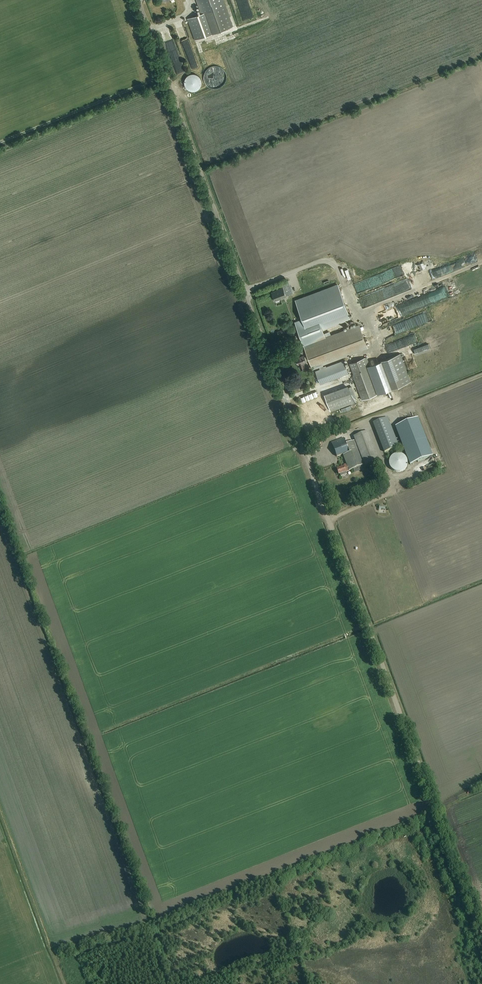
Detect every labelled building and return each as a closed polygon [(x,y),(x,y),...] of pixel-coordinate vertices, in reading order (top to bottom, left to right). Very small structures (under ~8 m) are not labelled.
[(216,32),(233,26),(224,0),(196,0),(201,14),(187,19),(195,40),(216,32)] [(189,91),(192,91),(195,91),(197,90),(199,88),(201,85),(201,82),(200,79),(198,77),(196,75),(193,74),(190,75),(187,76),(185,78),(184,81),(184,84),(185,86),(186,89),(189,91)] [(403,291),(421,284),(417,276),(403,281),(406,287),(402,288),(403,291)] [(275,301),(286,297),(286,296),(287,296),(293,293),(288,281),(282,283),(283,287),(283,288),(276,290),(276,291),(271,292),(275,301)] [(322,328),(351,318),(338,283),(296,299),(303,319),(295,322),(304,346),(326,338),(322,328)] [(412,328),(430,321),(426,312),(408,319),(412,328)] [(297,364),(298,364),(300,369),(305,367),(303,362),(309,360),(312,369),(319,367),(320,369),(315,371),(320,384),(349,374),(344,360),(326,367),(326,366),(323,367),(322,364),(344,355),(367,347),(359,325),(336,334),(326,338),(304,346),(305,350),(299,353),(300,354),(298,355),(299,356),(295,357),(297,361),(296,362),(297,364)] [(429,350),(427,344),(413,350),(415,355),(429,350)] [(399,354),(380,361),(380,363),(390,389),(410,382),(399,354)] [(362,400),(378,394),(368,367),(364,358),(350,363),(353,374),(352,375),(362,400)] [(380,363),(368,367),(378,394),(390,389),(380,363)] [(324,397),(330,411),(353,403),(348,388),(324,397)] [(399,447),(387,417),(373,423),(384,452),(399,447)] [(417,418),(395,427),(409,465),(432,456),(417,418)] [(365,466),(379,461),(367,431),(353,437),(365,466)] [(346,444),(343,438),(331,443),(337,457),(349,452),(349,453),(343,455),(346,464),(343,465),(344,467),(337,469),(339,475),(340,474),(341,477),(347,475),(346,472),(363,466),(354,442),(346,444)] [(314,450),(322,447),(320,440),(312,443),(314,450)] [(405,469),(407,467),(407,465),(407,462),(406,460),(405,457),(403,456),(401,454),(398,454),(396,454),(393,455),(391,457),(390,459),(389,461),(388,463),(389,466),(390,468),(391,470),(393,472),(396,473),(399,473),(401,472),(403,471),(405,469)]
